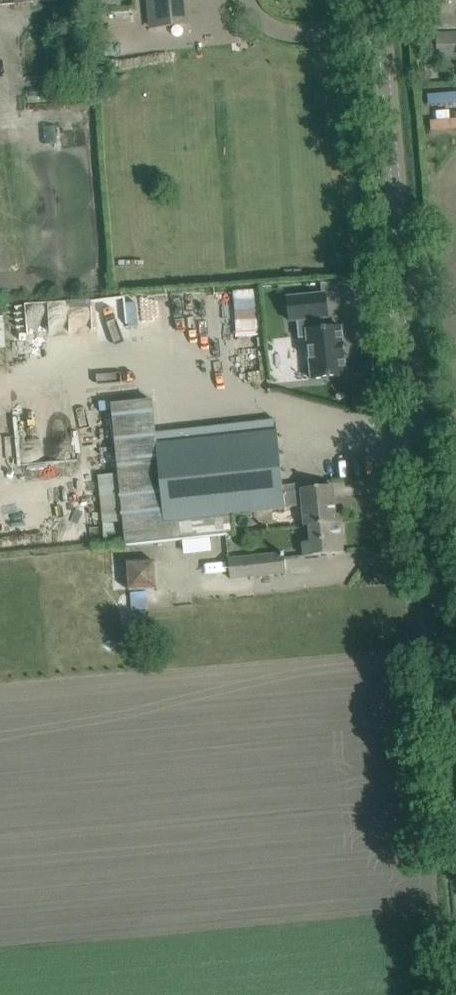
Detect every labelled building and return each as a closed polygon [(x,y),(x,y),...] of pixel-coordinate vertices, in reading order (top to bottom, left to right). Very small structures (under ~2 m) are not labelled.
[(152,27),(186,24),(184,0),(149,0),(152,27)] [(427,38),(428,54),(437,54),(437,57),(455,57),(455,31),(436,32),(436,37),(427,38)] [(343,320),(342,287),(294,288),(295,321),(343,320)] [(239,320),(264,319),(263,289),(238,290),(239,320)] [(32,329),(54,328),(53,301),(17,302),(18,322),(31,322),(32,329)] [(316,381),(343,380),(342,329),(315,329),(316,381)] [(285,507),(276,420),(155,432),(152,398),(112,402),(127,546),(234,534),(232,514),(285,507)] [(287,485),(283,485),(285,507),(303,506),(305,527),(310,526),(336,524),(336,523),(333,486),(302,489),(302,490),(287,491),(287,485)] [(340,523),(336,524),(310,526),(311,542),(303,543),(305,557),(343,553),(340,523)] [(286,573),(284,553),(229,559),(231,579),(286,573)] [(128,564),(130,592),(157,590),(155,562),(128,564)]
